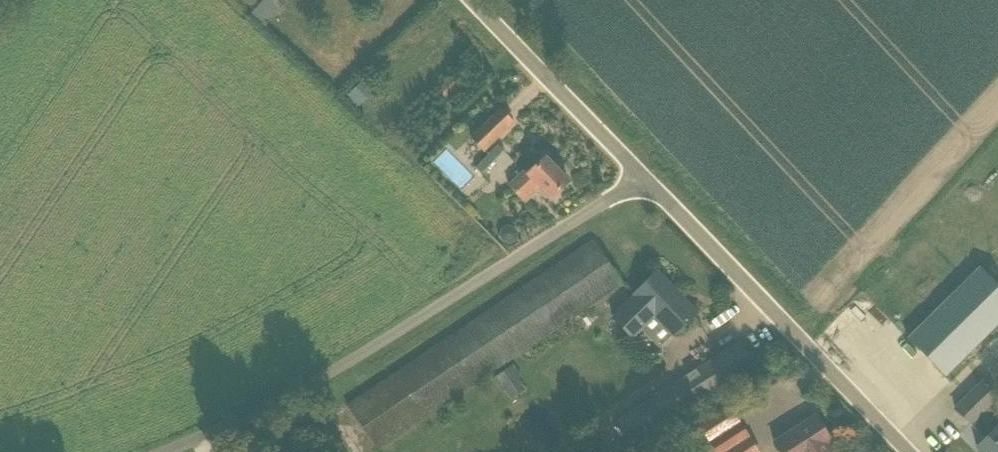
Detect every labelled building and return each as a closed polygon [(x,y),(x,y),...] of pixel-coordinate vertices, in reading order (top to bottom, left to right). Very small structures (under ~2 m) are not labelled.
[(256,8),(269,21),(278,11),(266,0),(264,0),(256,8)] [(373,92),(362,81),(346,97),(357,108),(373,92)] [(513,123),(501,110),(472,138),(485,151),(513,123)] [(490,151),(496,157),(502,151),(496,145),(490,151)] [(525,171),(509,186),(525,203),(540,188),(550,199),(569,181),(547,158),(529,175),(525,171)] [(501,231),(500,236),(504,241),(509,242),(514,238),(515,233),(512,228),(506,227),(501,231)] [(378,448),(618,287),(623,284),(594,241),(348,406),(378,448)] [(997,325),(997,287),(978,267),(907,339),(946,377),(997,325)] [(696,313),(657,273),(635,294),(636,295),(614,318),(632,337),(655,315),(674,335),(696,313)] [(986,345),(997,357),(997,333),(986,345)] [(740,342),(616,421),(631,444),(755,366),(740,342)] [(514,366),(499,376),(512,397),(528,388),(514,366)] [(956,409),(971,425),(974,422),(988,436),(977,447),(982,451),(997,451),(997,403),(996,400),(997,398),(983,383),(956,409)] [(729,406),(698,425),(716,451),(758,451),(729,406)] [(827,444),(832,441),(816,416),(774,443),(780,451),(832,451),(827,444)]
